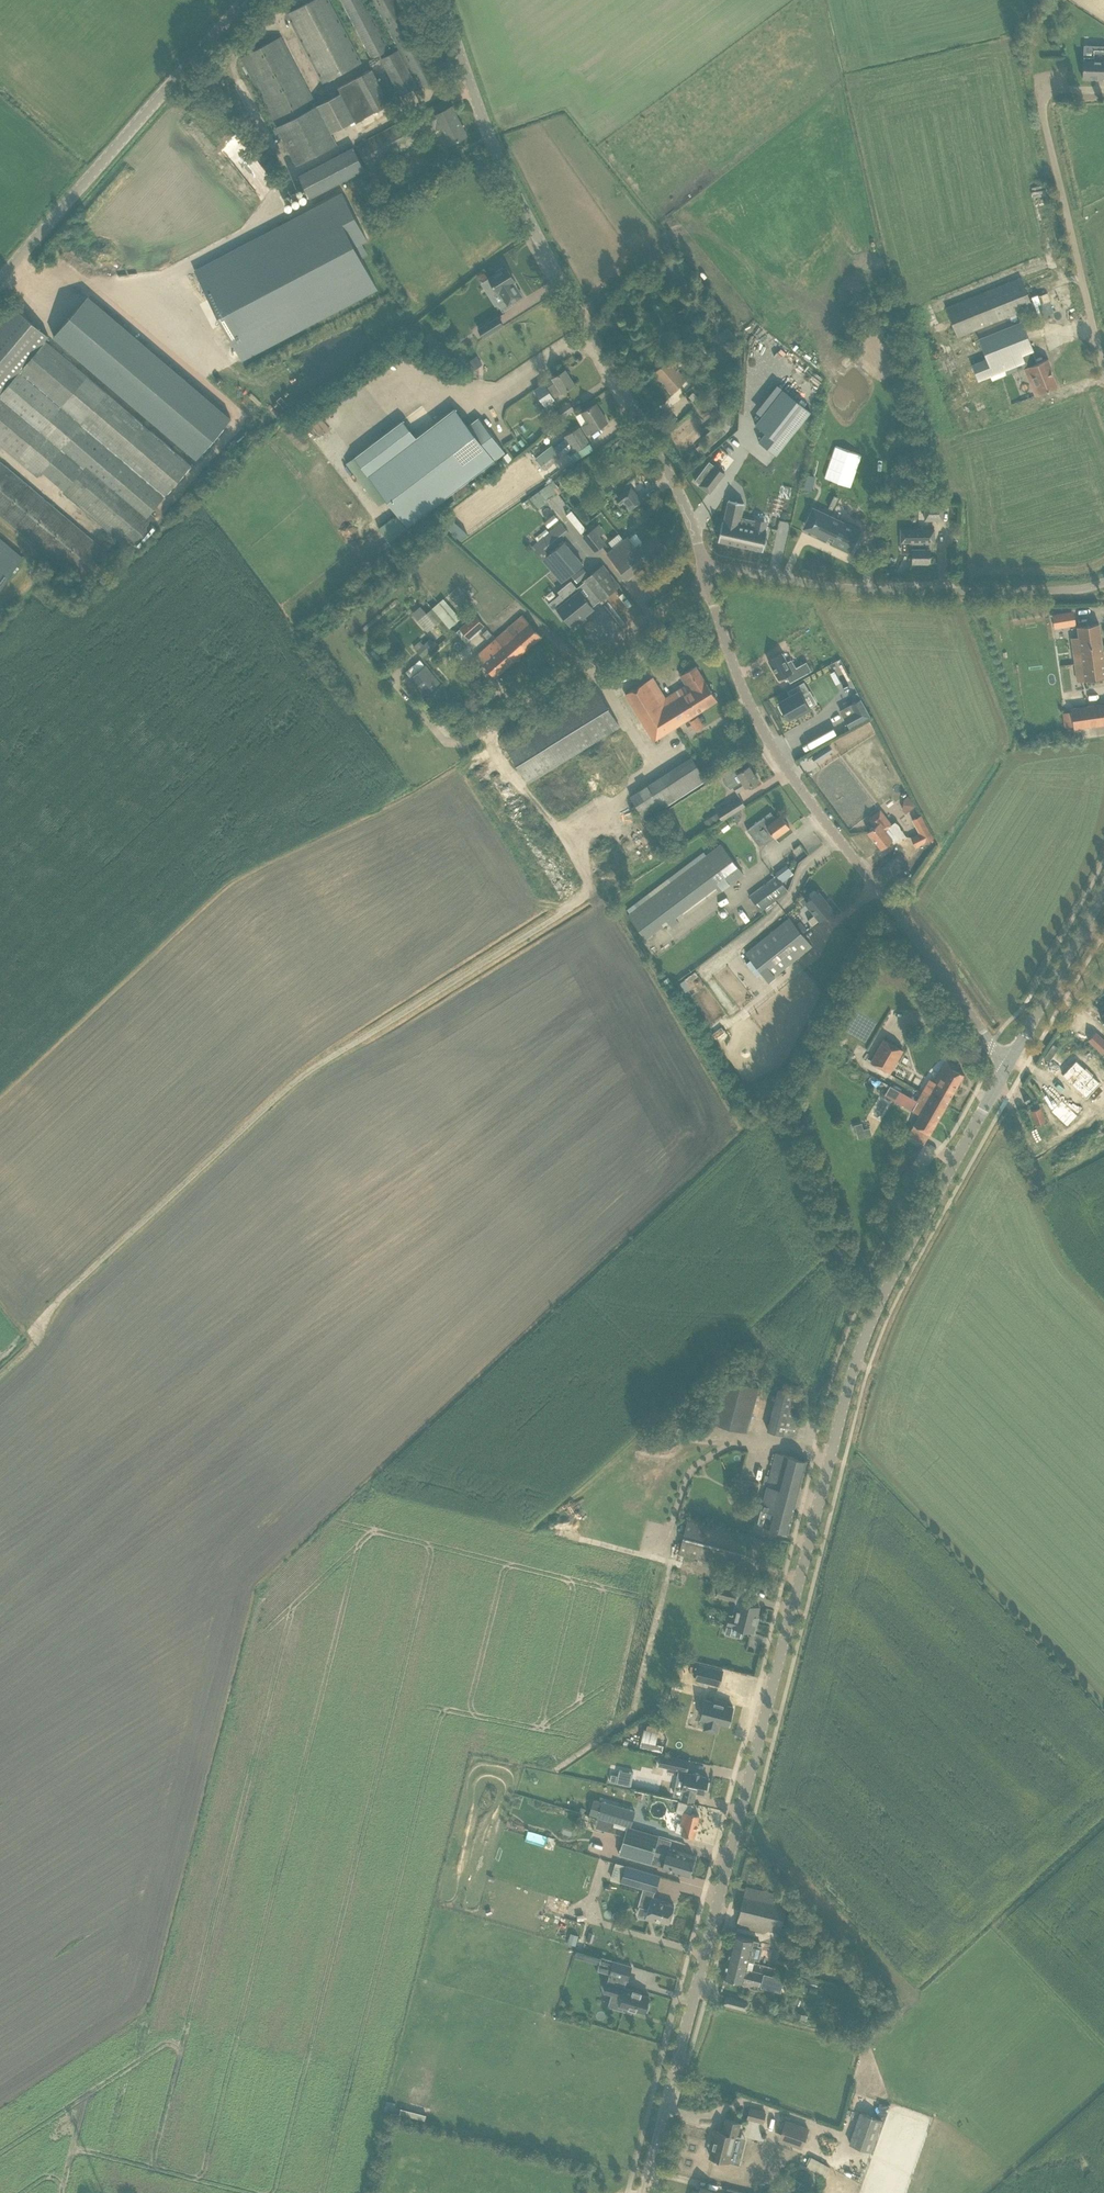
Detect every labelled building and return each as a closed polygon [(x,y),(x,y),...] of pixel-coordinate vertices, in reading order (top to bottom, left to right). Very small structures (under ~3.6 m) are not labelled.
[(291,23),(322,83),(361,62),(328,0),(311,0),(286,13),(291,23)] [(371,58),(393,47),(391,42),(386,44),(363,0),(341,0),(371,58)] [(419,88),(434,80),(435,82),(437,80),(395,0),(373,0),(419,88)] [(276,126),(316,105),(280,36),(240,57),(276,126)] [(1093,48),(1093,57),(1083,56),(1083,59),(1083,68),(1082,79),(1101,80),(1101,78),(1103,78),(1103,49),(1093,48)] [(381,58),(400,94),(417,86),(397,49),(381,58)] [(276,126),(297,165),(337,144),(332,134),(390,103),(372,69),(338,87),(340,92),(316,105),(276,126)] [(446,98),(363,142),(374,163),(412,143),(443,127),(445,131),(439,135),(445,146),(456,140),(466,135),(451,106),(446,98)] [(352,147),(298,175),(310,197),(364,169),(352,147)] [(342,193),(194,271),(241,360),(377,288),(355,246),(367,240),(342,193)] [(522,296),(513,282),(514,281),(506,267),(503,268),(502,267),(495,271),(496,273),(488,278),(497,292),(498,291),(503,299),(497,303),(502,311),(512,305),(511,303),(522,296)] [(946,308),(958,336),(1032,306),(1020,278),(946,308)] [(230,418),(87,297),(54,336),(196,458),(216,434),(230,419),(230,418)] [(17,458),(37,476),(41,471),(82,423),(166,494),(191,464),(87,376),(45,341),(44,340),(48,335),(24,315),(16,308),(0,326),(0,444),(17,458)] [(483,337),(503,325),(498,317),(478,329),(483,337)] [(1032,351),(1021,321),(978,338),(986,358),(971,364),(978,380),(1005,369),(1002,362),(1032,351)] [(436,344),(428,331),(417,338),(425,351),(436,344)] [(660,377),(667,385),(666,386),(671,392),(685,380),(678,371),(680,369),(675,364),(681,359),(673,351),(665,360),(666,361),(658,369),(650,376),(655,382),(660,377)] [(475,357),(469,361),(474,369),(481,365),(475,357)] [(1036,385),(1039,393),(1057,386),(1050,368),(1051,368),(1047,358),(1028,366),(1030,372),(1027,374),(1032,387),(1036,385)] [(1006,375),(1017,371),(1015,366),(1005,369),(1004,370),(1006,374),(1006,375)] [(565,369),(534,389),(544,406),(554,400),(552,398),(562,392),(574,384),(565,369)] [(764,432),(765,432),(758,441),(775,455),(811,411),(793,397),(783,389),(754,424),(764,432)] [(569,402),(555,412),(560,419),(574,409),(569,402)] [(587,423),(582,426),(586,434),(607,422),(596,403),(581,412),(587,423)] [(899,418),(906,415),(903,407),(896,409),(899,418)] [(374,441),(354,457),(407,527),(505,452),(478,417),(468,425),(454,408),(387,459),(374,441)] [(589,443),(579,427),(563,436),(573,452),(589,443)] [(567,452),(559,443),(553,447),(552,445),(535,458),(545,469),(567,452)] [(84,587),(111,555),(0,461),(0,515),(84,587)] [(709,461),(694,480),(699,484),(699,485),(709,493),(724,473),(709,461)] [(87,462),(62,492),(129,549),(154,517),(149,514),(87,462)] [(905,475),(904,487),(917,489),(919,477),(905,475)] [(536,506),(561,490),(555,480),(530,495),(536,506)] [(630,487),(623,493),(627,498),(634,492),(630,487)] [(716,524),(713,544),(757,552),(761,533),(738,528),(740,519),(735,518),(737,505),(722,502),(718,525),(716,524)] [(924,519),(942,519),(942,505),(924,505),(924,519)] [(813,508),(808,518),(815,521),(810,531),(827,539),(828,537),(832,539),(832,541),(851,550),(860,530),(813,508)] [(571,510),(565,515),(580,533),(586,529),(571,510)] [(452,517),(445,524),(461,539),(468,532),(452,517)] [(531,546),(539,556),(568,532),(560,522),(531,546)] [(583,536),(595,551),(604,543),(599,536),(605,531),(599,523),(583,536)] [(627,536),(623,539),(641,562),(642,561),(645,564),(665,548),(646,524),(629,538),(627,536)] [(929,562),(929,549),(932,549),(932,541),(934,541),(934,529),(901,529),(901,553),(912,553),(912,562),(929,562)] [(774,546),(783,548),(786,535),(777,533),(774,546)] [(0,538),(0,585),(23,558),(0,538)] [(641,562),(623,539),(607,552),(628,578),(645,564),(642,561),(641,562)] [(542,559),(561,582),(583,564),(563,541),(542,559)] [(582,581),(599,602),(619,585),(602,565),(582,581)] [(572,576),(576,582),(587,573),(582,568),(572,576)] [(529,593),(536,600),(555,582),(549,575),(529,593)] [(560,596),(549,605),(554,611),(562,621),(565,619),(574,630),(583,623),(581,620),(594,609),(571,581),(558,592),(560,596)] [(443,597),(418,620),(428,631),(442,619),(450,627),(461,617),(443,597)] [(522,614),(495,639),(514,660),(541,636),(522,614)] [(475,615),(466,622),(475,632),(483,625),(475,615)] [(1053,618),(1054,628),(1069,625),(1068,616),(1053,618)] [(1098,623),(1077,626),(1082,662),(1075,663),(1077,681),(1103,677),(1103,662),(1098,623)] [(386,629),(380,634),(383,638),(390,632),(386,629)] [(359,634),(353,639),(356,643),(362,638),(359,634)] [(514,660),(495,639),(476,655),(495,677),(514,660)] [(423,644),(416,650),(422,656),(429,650),(423,644)] [(782,653),(768,660),(778,679),(785,675),(789,682),(811,670),(806,661),(795,667),(791,659),(786,661),(782,653)] [(425,665),(410,678),(424,695),(439,682),(425,665)] [(682,673),(692,689),(667,705),(650,678),(625,694),(653,740),(717,700),(705,681),(695,666),(682,673)] [(780,705),(778,706),(782,713),(784,712),(788,719),(799,713),(800,715),(810,709),(802,695),(809,691),(803,681),(787,691),(790,696),(778,702),(780,705)] [(596,689),(504,745),(527,783),(592,742),(602,736),(619,726),(596,689)] [(870,716),(860,698),(857,701),(851,704),(855,712),(844,718),(849,728),(870,716)] [(1071,708),(1074,729),(1103,724),(1103,703),(1071,708)] [(691,719),(694,729),(703,726),(700,716),(691,719)] [(812,741),(839,728),(836,723),(809,736),(812,741)] [(718,763),(710,768),(712,771),(720,766),(718,763)] [(757,780),(748,765),(737,773),(733,766),(724,772),(736,793),(757,780)] [(630,796),(647,823),(667,811),(649,783),(630,796)] [(721,821),(722,822),(745,805),(739,798),(717,814),(721,821)] [(906,836),(900,828),(899,824),(895,821),(892,823),(880,809),(869,818),(875,825),(867,831),(880,848),(892,839),(894,841),(900,836),(906,837),(906,836)] [(770,812),(746,830),(758,845),(775,837),(789,826),(780,815),(775,818),(770,812)] [(710,818),(715,825),(721,821),(717,814),(710,818)] [(910,837),(915,846),(932,837),(921,815),(911,820),(918,833),(910,837)] [(708,829),(715,825),(710,818),(704,822),(708,829)] [(721,844),(627,915),(645,938),(662,925),(660,922),(665,919),(671,927),(678,922),(674,916),(679,912),(715,885),(719,891),(743,873),(721,844)] [(749,896),(761,911),(788,891),(777,876),(749,896)] [(832,909),(818,892),(817,893),(815,891),(813,891),(809,893),(809,896),(811,898),(805,902),(815,914),(807,920),(812,925),(819,919),(832,909)] [(789,917),(745,953),(769,980),(811,946),(789,917)] [(668,977),(662,981),(666,986),(672,982),(668,977)] [(1085,1041),(1100,1055),(1103,1050),(1103,1044),(1093,1033),(1085,1041)] [(869,1061),(890,1073),(903,1050),(883,1038),(869,1061)] [(946,1105),(963,1074),(955,1069),(957,1065),(947,1060),(940,1072),(943,1074),(934,1089),(926,1084),(923,1090),(923,1091),(931,1095),(930,1096),(946,1105)] [(1090,1076),(1091,1075),(1083,1068),(1082,1069),(1073,1060),(1059,1075),(1083,1097),(1097,1083),(1090,1076)] [(885,1095),(919,1114),(911,1128),(907,1135),(923,1144),(946,1105),(930,1096),(931,1095),(923,1091),(922,1092),(921,1091),(916,1100),(889,1085),(885,1095)] [(1031,1110),(1036,1124),(1044,1121),(1039,1107),(1031,1110)] [(870,1127),(856,1131),(858,1138),(871,1134),(870,1127)] [(710,1423),(746,1432),(758,1388),(722,1378),(710,1423)] [(778,1387),(767,1430),(792,1437),(803,1394),(778,1387)] [(767,1527),(787,1532),(806,1460),(775,1452),(761,1509),(767,1510),(763,1525),(768,1526),(767,1527)] [(678,1553),(756,1573),(764,1539),(687,1520),(678,1553)] [(716,1594),(735,1599),(737,1590),(719,1585),(716,1594)] [(754,1622),(759,1606),(739,1601),(735,1616),(729,1615),(726,1625),(743,1629),(742,1631),(754,1634),(757,1623),(754,1622)] [(690,1673),(686,1688),(710,1694),(713,1679),(690,1673)] [(705,1697),(701,1716),(706,1717),(704,1727),(716,1730),(719,1720),(728,1723),(733,1705),(726,1703),(727,1701),(714,1698),(713,1700),(711,1699),(705,1697)] [(662,1749),(663,1743),(640,1740),(640,1746),(662,1749)] [(686,1772),(688,1760),(661,1754),(658,1765),(678,1769),(672,1796),(693,1800),(695,1791),(704,1793),(705,1789),(707,1790),(709,1782),(707,1781),(708,1777),(700,1775),(700,1773),(694,1772),(693,1774),(686,1772)] [(682,1814),(679,1823),(677,1822),(675,1831),(693,1836),(699,1815),(691,1813),(693,1804),(678,1800),(675,1812),(682,1814)] [(629,1826),(632,1817),(624,1815),(626,1808),(601,1801),(597,1817),(627,1825),(626,1828),(658,1837),(658,1835),(629,1827),(629,1826)] [(621,1844),(619,1854),(650,1863),(653,1854),(664,1858),(662,1867),(683,1873),(689,1875),(694,1858),(688,1856),(677,1853),(677,1851),(656,1845),(658,1837),(626,1828),(621,1844)] [(528,1831),(527,1839),(547,1843),(548,1835),(528,1831)] [(655,1919),(668,1923),(674,1905),(654,1900),(655,1897),(653,1897),(654,1892),(655,1892),(660,1875),(625,1865),(621,1882),(643,1888),(637,1905),(640,1906),(638,1915),(645,1918),(654,1921),(655,1919)] [(736,1922),(747,1924),(779,1932),(788,1897),(745,1886),(736,1922)] [(578,1934),(570,1932),(567,1942),(575,1944),(578,1934)] [(733,1935),(728,1957),(753,1963),(758,1941),(752,1940),(753,1939),(744,1937),(733,1935)] [(597,1962),(599,1956),(576,1949),(574,1956),(597,1962)] [(753,1963),(728,1957),(723,1976),(734,1979),(742,1981),(758,1985),(761,1973),(751,1971),(753,1963)] [(649,1996),(640,1993),(641,1991),(633,1989),(633,1990),(622,1987),(624,1978),(627,1979),(631,1966),(609,1960),(607,1965),(611,1966),(604,1991),(622,1996),(618,2008),(631,2012),(632,2008),(645,2012),(645,2010),(646,2010),(646,2011),(647,2011),(649,2003),(648,2003),(648,2004),(647,2004),(649,1996)] [(763,1974),(760,1988),(780,1993),(784,1979),(763,1974)] [(744,2010),(746,2001),(725,1995),(723,2004),(744,2010)] [(746,2118),(763,2123),(766,2112),(749,2107),(746,2118)] [(399,2113),(425,2119),(426,2114),(400,2108),(399,2113)] [(849,2144),(871,2151),(882,2119),(859,2111),(849,2144)] [(713,2141),(709,2156),(713,2157),(713,2158),(715,2159),(716,2159),(716,2158),(729,2161),(739,2123),(736,2122),(725,2119),(722,2132),(714,2130),(711,2140),(713,2141)] [(785,2119),(778,2138),(801,2146),(807,2127),(785,2119)]
